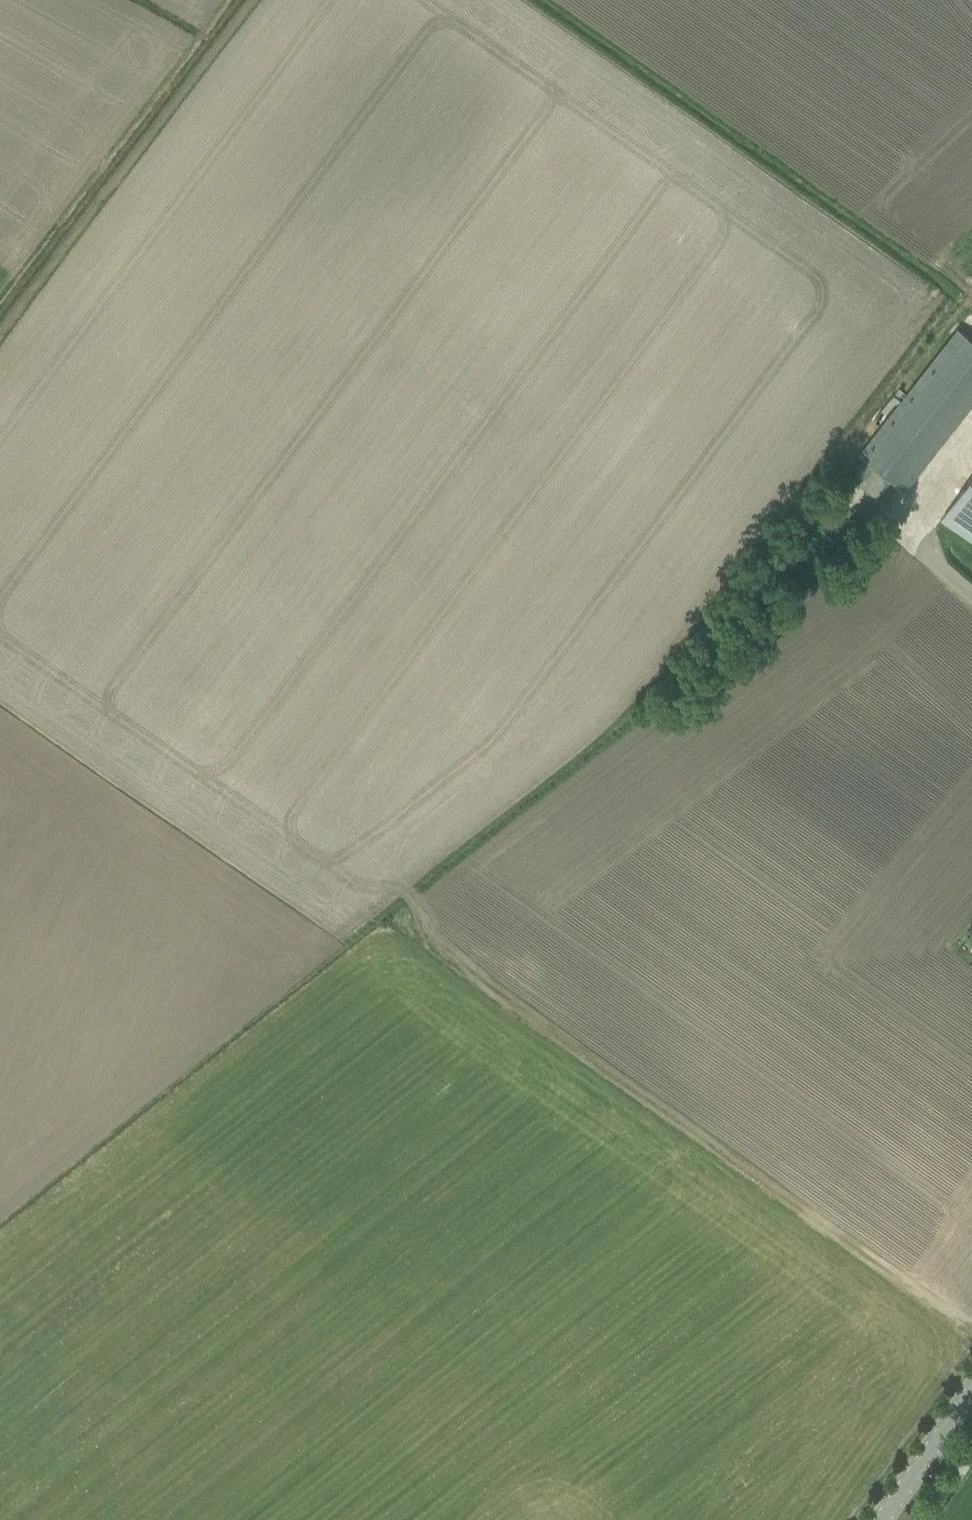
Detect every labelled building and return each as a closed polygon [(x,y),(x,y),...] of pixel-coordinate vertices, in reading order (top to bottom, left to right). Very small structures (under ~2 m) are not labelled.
[(859,477),(857,481),(876,496),(890,479),(906,492),(971,407),(971,335),(970,337),(957,328),(858,454),(864,458),(853,472),(859,477)] [(971,541),(971,474),(941,519),(971,541)]
